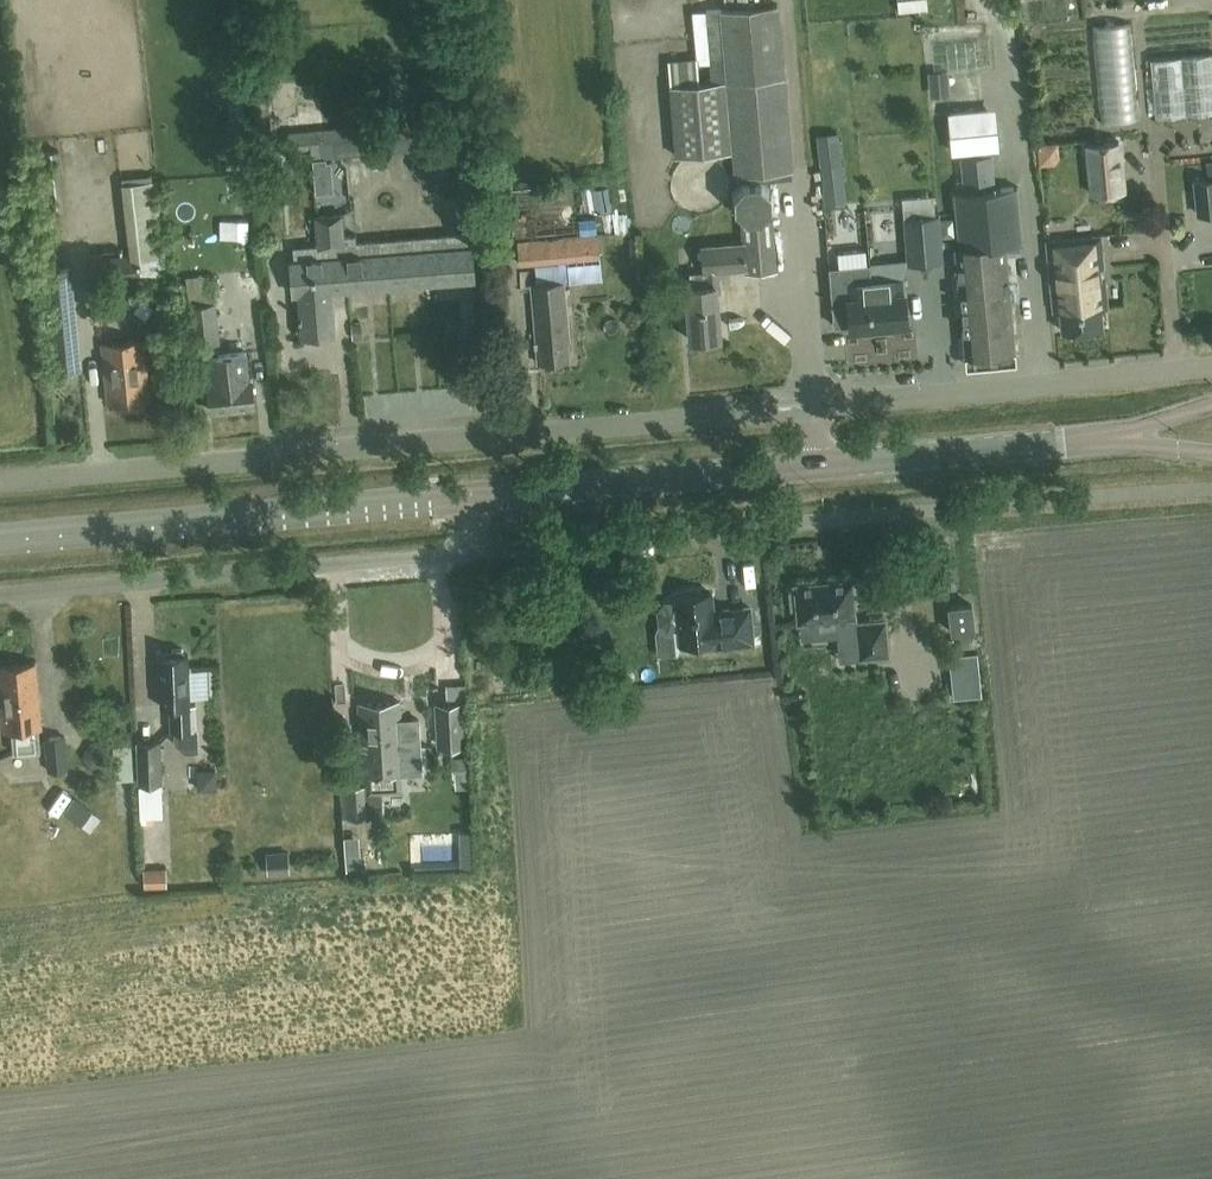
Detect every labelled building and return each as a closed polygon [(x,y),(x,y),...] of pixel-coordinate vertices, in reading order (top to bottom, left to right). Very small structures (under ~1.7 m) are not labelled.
[(965,0),(942,0),(943,11),(965,10),(965,0)] [(734,173),(793,167),(779,3),(719,8),(705,9),(710,61),(711,80),(698,81),(697,63),(696,57),(666,59),(675,154),(732,149),(734,173)] [(1134,115),(1132,25),(1105,26),(1107,116),(1134,115)] [(897,71),(928,68),(925,41),(894,44),(897,71)] [(1211,53),(1150,59),(1156,117),(1211,112),(1211,61),(1211,53)] [(950,95),(949,71),(928,72),(929,96),(950,95)] [(269,98),(252,99),(255,133),(272,132),(269,98)] [(988,108),(950,112),(954,151),(992,147),(988,108)] [(420,150),(419,137),(464,133),(462,116),(289,131),(290,147),(309,146),(310,159),(420,150)] [(414,165),(428,186),(454,184),(465,161),(450,140),(425,142),(414,165)] [(1118,140),(1087,143),(1092,193),(1123,190),(1118,140)] [(846,162),(839,141),(829,144),(836,165),(846,162)] [(1037,144),(1039,166),(1055,165),(1060,158),(1058,142),(1037,144)] [(1005,243),(1020,241),(1015,185),(994,188),(990,153),(961,156),(965,190),(955,191),(960,247),(955,247),(965,354),(1015,350),(1005,243)] [(720,336),(719,322),(716,290),(720,290),(719,269),(745,267),(745,271),(776,269),(772,218),(763,219),(774,207),(773,189),(761,178),(743,179),(733,190),(733,210),(745,220),(741,221),(743,242),(702,245),(704,272),(705,284),(686,285),(690,338),(720,336)] [(1211,211),(1211,178),(1194,180),(1198,212),(1211,211)] [(908,211),(935,209),(934,199),(907,201),(908,211)] [(362,242),(357,242),(356,234),(344,235),(342,214),(323,215),(329,290),(331,290),(365,287),(362,242)] [(335,331),(331,290),(329,290),(323,215),(316,216),(318,245),(294,247),(295,259),(290,259),(293,293),(298,292),(301,334),(335,331)] [(906,263),(944,260),(941,215),(902,218),(906,263)] [(434,236),(437,281),(474,278),(471,244),(467,245),(466,233),(434,236)] [(519,264),(599,256),(597,233),(517,241),(519,264)] [(1107,305),(1104,280),(1098,280),(1096,266),(1103,265),(1100,234),(1046,240),(1052,298),(1059,297),(1062,330),(1102,326),(1100,306),(1107,305)] [(398,239),(401,284),(437,281),(434,236),(398,239)] [(362,242),(365,287),(401,284),(398,239),(362,242)] [(836,265),(827,266),(833,325),(849,323),(849,326),(862,325),(862,332),(871,331),(867,295),(872,294),(870,280),(868,262),(865,262),(864,250),(835,252),(836,265)] [(89,259),(92,284),(141,278),(138,253),(89,259)] [(56,373),(80,370),(70,265),(46,268),(56,373)] [(156,277),(147,293),(161,301),(170,286),(156,277)] [(872,294),(867,295),(871,331),(891,329),(890,322),(907,321),(904,291),(903,291),(901,277),(870,280),(872,294)] [(220,346),(213,278),(187,280),(194,349),(220,346)] [(538,361),(569,359),(567,340),(569,339),(564,280),(531,283),(538,361)] [(237,290),(240,313),(267,310),(265,287),(237,290)] [(784,340),(791,333),(770,315),(763,322),(784,340)] [(141,402),(141,398),(149,398),(143,338),(101,343),(107,402),(115,401),(115,405),(118,407),(139,405),(141,402)] [(215,382),(207,382),(210,410),(254,405),(251,378),(248,378),(246,360),(245,351),(212,354),(215,382)] [(730,597),(745,596),(744,577),(729,578),(730,597)] [(795,588),(789,589),(791,607),(796,607),(798,621),(800,620),(818,619),(819,628),(820,638),(838,636),(840,659),(859,657),(856,621),(855,615),(856,615),(852,577),(794,582),(795,588)] [(675,595),(676,601),(664,602),(658,610),(659,621),(667,628),(678,626),(680,643),(714,639),(715,646),(753,642),(749,606),(713,610),(711,592),(675,595)] [(922,616),(949,614),(948,593),(921,595),(922,616)] [(952,631),(974,629),(972,603),(949,605),(952,631)] [(870,620),(856,621),(859,657),(889,654),(886,618),(884,618),(884,614),(870,616),(870,620)] [(196,727),(195,704),(189,704),(187,653),(184,653),(182,647),(172,647),(170,653),(158,654),(160,704),(170,704),(171,728),(183,728),(183,734),(189,742),(197,742),(196,727)] [(208,652),(197,656),(204,677),(216,673),(208,652)] [(437,687),(448,687),(447,662),(436,663),(437,687)] [(41,748),(39,728),(40,727),(34,663),(0,666),(0,677),(2,699),(0,699),(0,714),(1,729),(11,728),(13,751),(41,748)] [(515,681),(514,669),(488,671),(489,683),(515,681)] [(980,680),(952,683),(953,698),(981,695),(980,680)] [(382,814),(380,788),(399,787),(398,772),(404,771),(399,700),(358,703),(362,774),(363,785),(367,784),(369,815),(382,814)] [(466,746),(464,702),(435,703),(438,747),(466,746)] [(67,767),(64,735),(45,737),(48,769),(67,767)] [(138,781),(161,780),(160,739),(137,740),(138,781)] [(82,757),(89,768),(103,768),(110,756),(102,745),(89,744),(82,757)] [(134,778),(132,744),(113,745),(115,780),(134,778)] [(369,815),(367,784),(363,785),(345,785),(346,818),(369,817),(369,815)] [(62,812),(81,827),(93,811),(75,797),(62,812)] [(472,832),(461,832),(462,864),(473,864),(472,832)] [(288,850),(266,852),(268,876),(290,874),(288,850)] [(144,887),(168,887),(167,868),(143,868),(144,887)]
